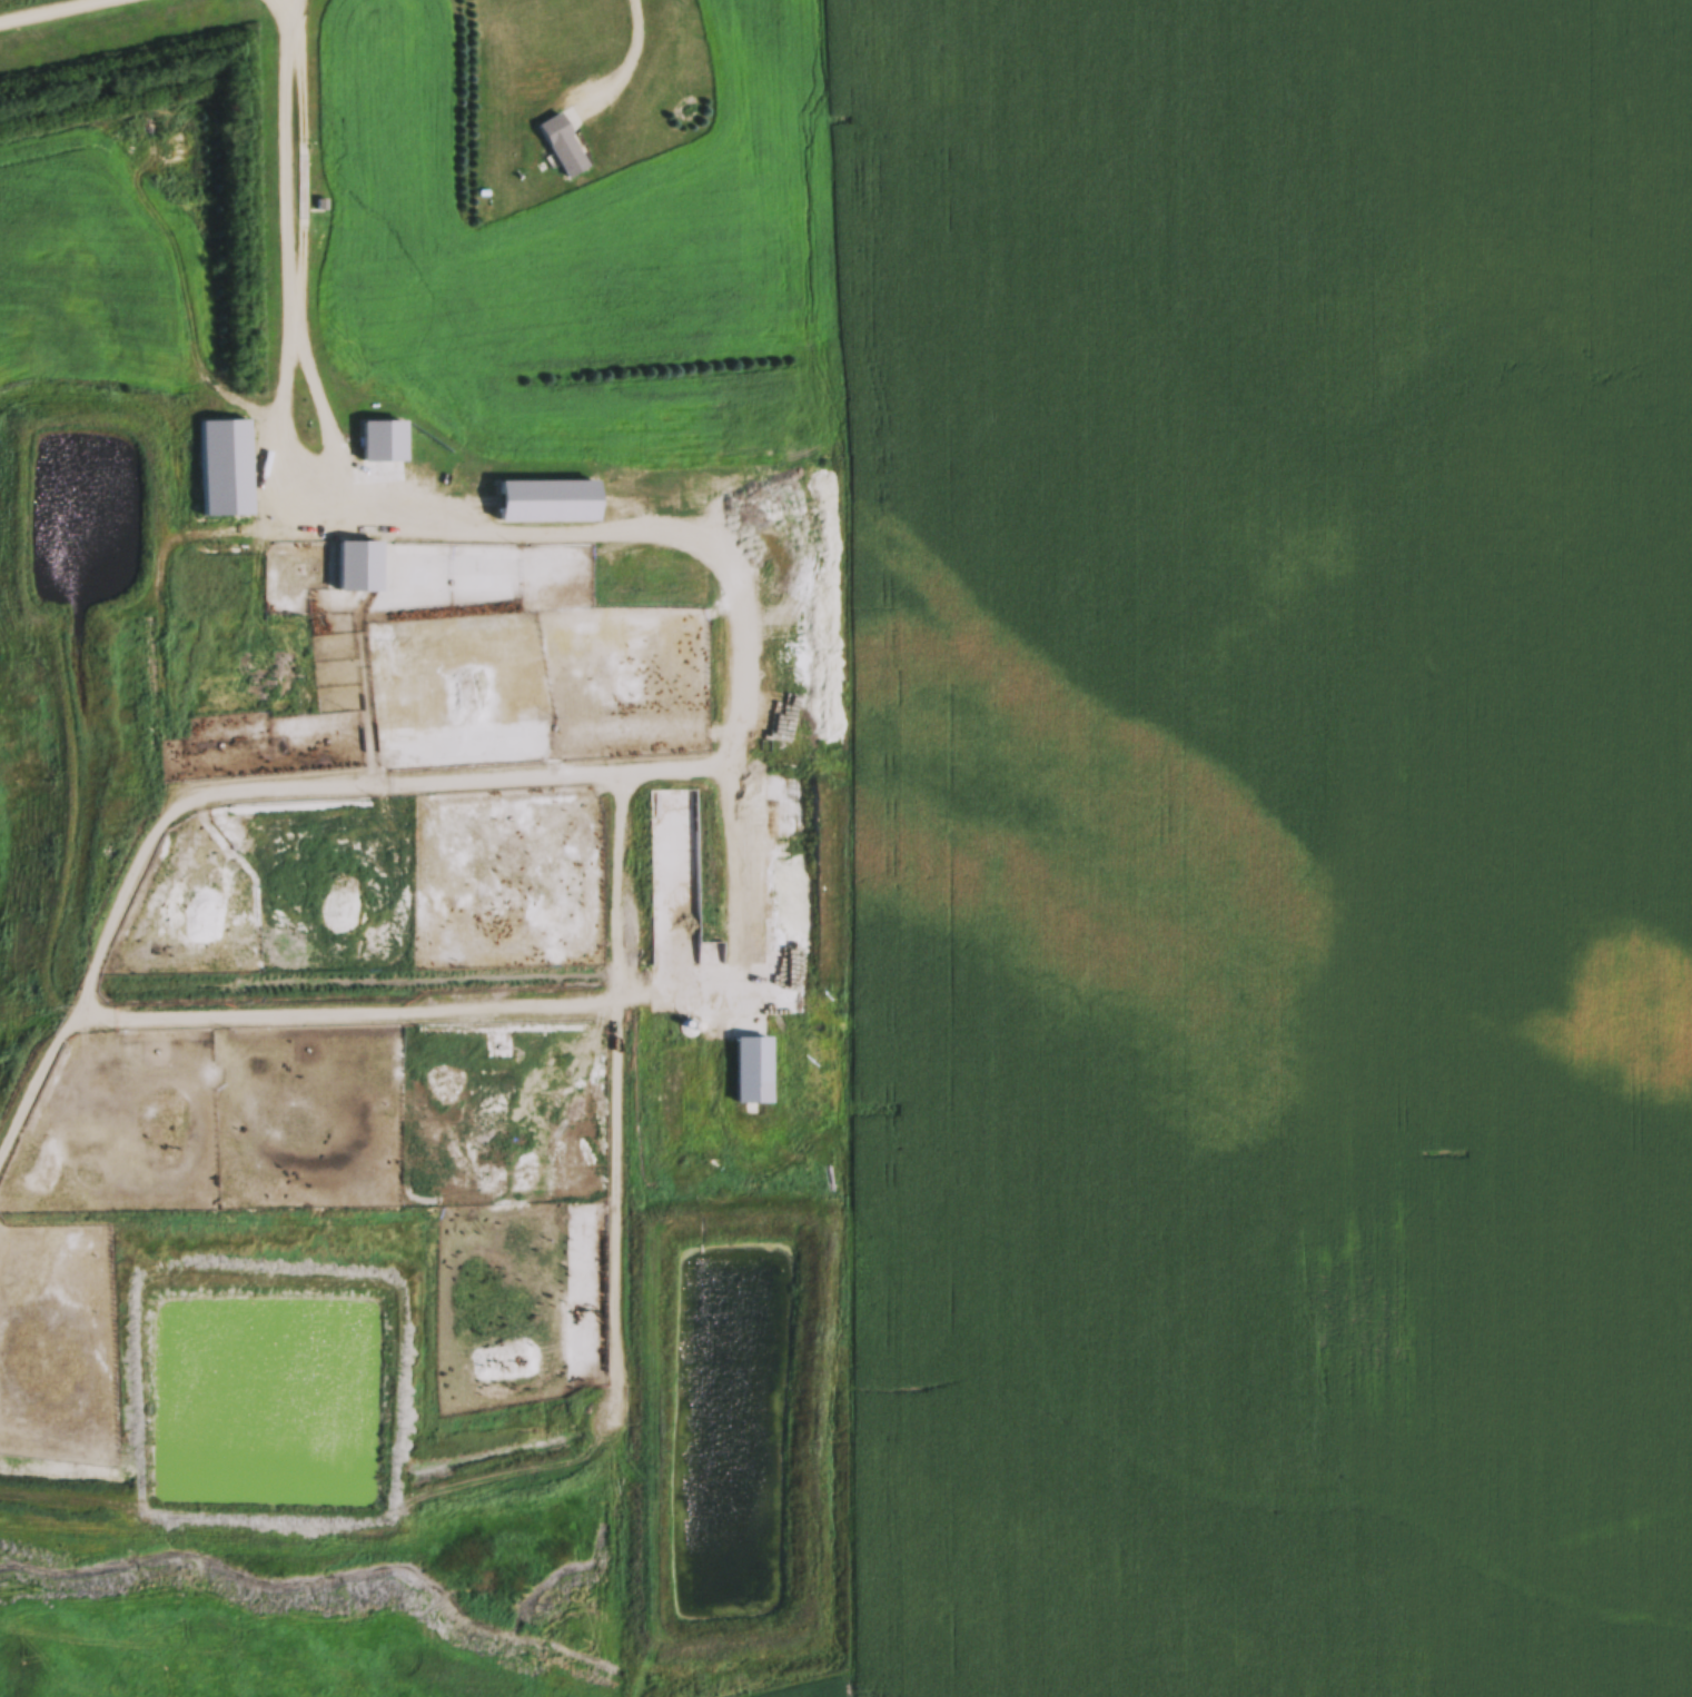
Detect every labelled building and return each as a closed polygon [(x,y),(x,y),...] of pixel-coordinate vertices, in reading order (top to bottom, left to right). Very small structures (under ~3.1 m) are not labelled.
[(565,181),(589,171),(563,115),(540,126),(565,181)] [(817,447),(817,425),(809,425),(809,447),(817,447)] [(406,449),(362,450),(363,486),(407,486),(406,449)] [(513,512),(506,497),(493,504),(501,518),(513,512)] [(537,517),(538,501),(520,499),(519,515),(537,517)] [(735,1040),(735,1105),(773,1105),(773,1040),(735,1040)]
